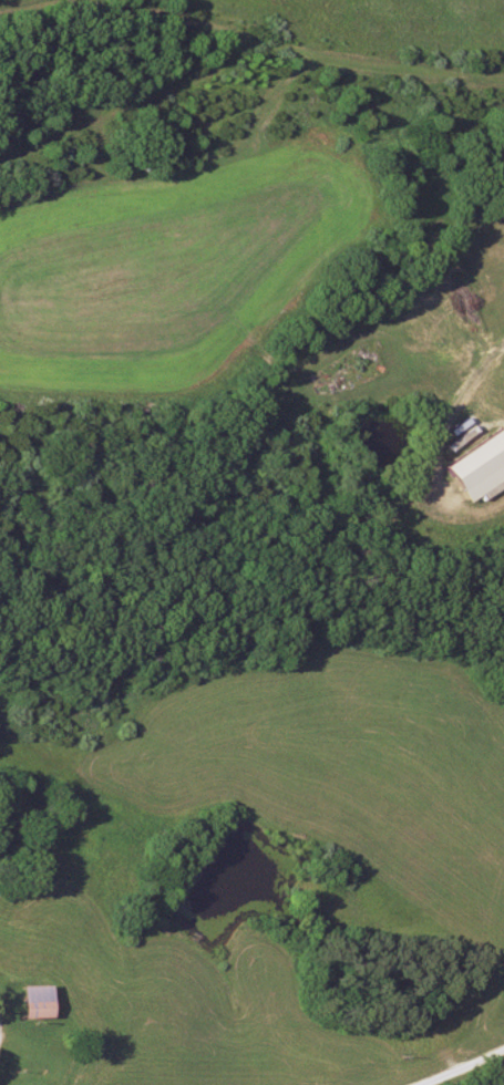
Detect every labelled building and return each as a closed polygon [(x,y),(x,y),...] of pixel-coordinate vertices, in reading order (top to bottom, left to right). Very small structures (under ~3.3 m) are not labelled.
[(454,503),(503,475),(503,444),(495,429),(432,464),(454,503)] [(44,1019),(44,986),(13,986),(13,1019),(44,1019)]
